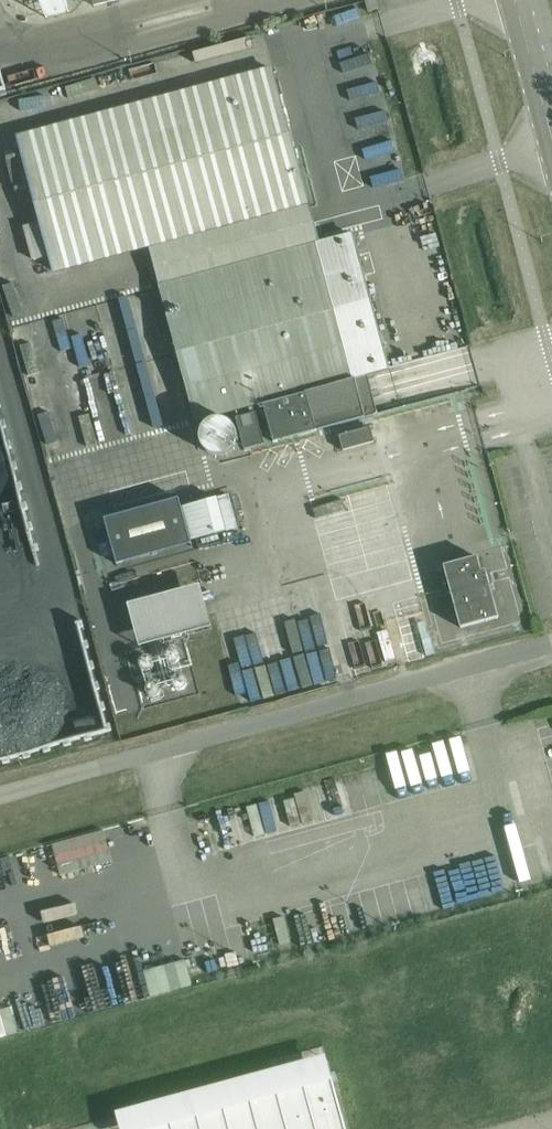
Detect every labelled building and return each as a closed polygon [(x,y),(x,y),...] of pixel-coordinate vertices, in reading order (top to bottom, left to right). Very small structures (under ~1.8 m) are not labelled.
[(379,8),(377,0),(366,0),(365,0),(366,3),(368,11),(379,8)] [(102,22),(103,35),(127,34),(127,21),(102,22)] [(243,37),(189,44),(190,56),(245,49),(243,37)] [(128,77),(159,70),(157,59),(126,66),(128,77)] [(252,75),(17,139),(52,269),(147,244),(308,200),(273,70),(252,75)] [(320,241),(158,285),(159,288),(194,419),(262,400),(274,442),(317,430),(366,417),(354,376),(389,366),(354,235),(321,244),(320,241)] [(402,364),(385,368),(389,385),(407,380),(402,364)] [(264,443),(255,412),(236,417),(245,449),(264,443)] [(343,450),(374,441),(370,426),(338,435),(343,450)] [(134,557),(182,543),(177,528),(187,525),(184,511),(197,508),(194,494),(122,513),(134,557)] [(229,495),(218,498),(226,531),(237,528),(229,495)] [(477,556),(443,565),(460,627),(498,617),(485,569),(481,570),(477,556)] [(157,636),(231,617),(220,577),(147,596),(157,636)] [(477,737),(344,765),(349,789),(427,773),(422,752),(436,749),(441,774),(483,765),(477,737)] [(231,834),(254,829),(247,799),(224,805),(231,834)] [(330,1078),(145,1128),(344,1128),(330,1078)]
